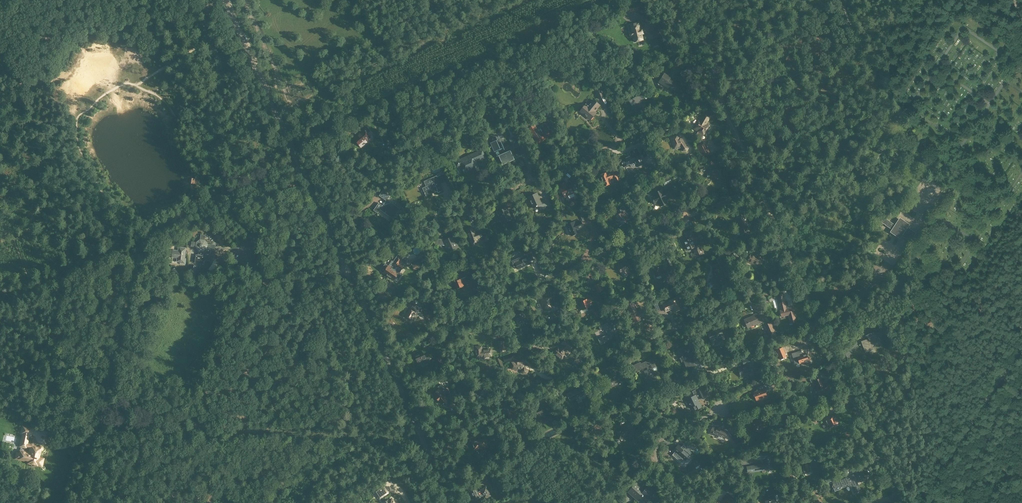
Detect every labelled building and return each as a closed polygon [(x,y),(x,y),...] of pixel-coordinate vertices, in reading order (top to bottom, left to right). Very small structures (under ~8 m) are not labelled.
[(640,10),(638,4),(638,3),(627,5),(629,13),(640,10)] [(631,32),(630,32),(631,38),(633,37),(634,43),(643,41),(642,34),(644,34),(643,28),(641,28),(640,22),(630,24),(631,32)] [(665,73),(659,82),(673,91),(679,83),(665,73)] [(604,96),(600,87),(595,89),(599,98),(604,96)] [(635,111),(639,108),(637,106),(644,102),(642,99),(644,98),(641,93),(633,99),(634,102),(631,104),(635,111)] [(588,106),(586,104),(579,112),(583,115),(584,114),(590,120),(596,112),(594,111),(597,108),(600,105),(593,100),(588,106)] [(696,125),(694,129),(698,131),(696,135),(702,138),(708,125),(706,124),(710,116),(703,112),(699,120),(698,119),(695,125),(696,125)] [(535,138),(537,136),(540,142),(551,135),(547,129),(540,134),(534,125),(529,128),(535,138)] [(367,127),(360,133),(361,134),(355,139),(360,145),(359,145),(361,148),(368,142),(366,141),(371,137),(368,134),(371,131),(367,127)] [(426,136),(428,139),(425,141),(428,144),(431,142),(434,140),(432,136),(431,137),(429,134),(426,136)] [(681,137),(679,138),(677,135),(671,138),(675,147),(680,145),(682,152),(686,152),(689,149),(681,137)] [(389,136),(383,138),(386,146),(392,144),(389,136)] [(500,138),(499,138),(498,136),(499,138),(497,137),(496,137),(495,137),(494,138),(493,139),(493,140),(493,141),(493,142),(491,143),(494,151),(499,149),(501,154),(499,155),(499,156),(499,155),(503,164),(514,159),(510,151),(512,150),(512,152),(514,151),(514,149),(518,147),(514,138),(509,140),(512,146),(510,147),(510,146),(507,147),(508,148),(504,149),(502,143),(503,143),(504,142),(504,141),(504,140),(503,140),(502,139),(500,138)] [(711,152),(705,142),(704,141),(697,146),(696,147),(702,157),(703,156),(703,157),(711,153),(711,152)] [(637,166),(637,167),(644,164),(641,158),(647,156),(644,149),(639,152),(637,148),(629,151),(631,156),(621,160),(622,163),(622,164),(623,164),(624,166),(629,164),(629,165),(631,164),(632,167),(634,167),(637,166)] [(462,166),(465,173),(472,169),(474,172),(480,170),(476,161),(486,157),(483,151),(476,154),(475,153),(463,158),(462,158),(454,162),(457,168),(462,166)] [(661,168),(664,173),(665,172),(666,175),(669,173),(665,166),(661,168)] [(711,177),(721,176),(720,169),(708,171),(707,171),(707,177),(711,177)] [(604,184),(605,186),(611,183),(609,180),(614,178),(616,182),(621,180),(619,175),(618,176),(615,170),(612,171),(612,172),(606,175),(605,173),(604,174),(604,173),(601,174),(601,175),(600,176),(604,184)] [(437,191),(438,192),(443,190),(440,183),(447,180),(444,174),(437,177),(436,176),(424,181),(426,187),(423,188),(426,196),(437,191)] [(568,180),(569,183),(567,184),(565,182),(559,184),(560,187),(564,197),(574,193),(571,186),(576,184),(573,177),(568,180)] [(661,189),(654,193),(655,195),(651,197),(655,204),(658,202),(660,206),(668,203),(666,199),(669,197),(666,190),(662,192),(661,189)] [(383,190),(379,196),(386,201),(383,206),(379,203),(374,210),(377,213),(380,209),(393,218),(400,209),(387,199),(390,195),(383,190)] [(551,205),(548,199),(541,202),(537,194),(529,197),(533,208),(539,206),(540,209),(551,205)] [(620,208),(621,209),(618,211),(620,213),(615,217),(618,222),(621,220),(623,223),(629,219),(624,213),(627,211),(623,206),(620,208)] [(508,207),(497,212),(500,219),(504,217),(505,219),(504,219),(505,222),(512,219),(513,221),(519,218),(516,213),(511,215),(508,210),(509,210),(508,207)] [(747,228),(748,228),(745,213),(736,215),(740,234),(748,232),(747,228)] [(890,228),(892,230),(901,236),(910,242),(916,233),(907,227),(898,221),(895,225),(893,224),(882,216),(881,216),(883,217),(880,221),(879,220),(878,221),(883,224),(885,225),(890,228)] [(579,232),(577,229),(579,228),(583,227),(581,221),(575,223),(574,221),(567,225),(571,236),(573,235),(574,236),(577,234),(577,233),(579,232)] [(480,230),(475,232),(474,230),(473,227),(467,229),(468,232),(471,239),(470,240),(472,244),(484,239),(485,242),(490,240),(487,234),(483,235),(483,236),(480,230)] [(704,253),(700,244),(695,247),(691,238),(697,236),(693,229),(684,233),(687,240),(684,241),(688,250),(693,248),(695,253),(691,255),(693,259),(704,253)] [(211,249),(212,249),(213,244),(209,244),(205,240),(206,235),(201,235),(201,239),(197,242),(192,242),(192,246),(196,247),(199,251),(198,255),(196,255),(195,262),(204,264),(204,260),(206,260),(210,257),(211,249)] [(449,236),(446,239),(438,239),(438,245),(446,245),(449,251),(458,247),(456,242),(457,240),(454,238),(453,237),(451,238),(449,236)] [(723,248),(725,253),(737,247),(735,243),(729,245),(728,244),(726,245),(727,246),(723,248)] [(173,257),(178,258),(178,262),(181,262),(181,263),(185,264),(185,263),(186,263),(186,259),(185,259),(186,248),(179,247),(179,251),(173,250),(173,257)] [(722,254),(719,248),(713,251),(715,256),(718,255),(718,256),(722,254)] [(732,250),(725,253),(726,257),(729,256),(730,260),(738,257),(736,252),(734,253),(732,250)] [(747,262),(760,267),(764,256),(763,256),(763,255),(752,252),(752,254),(750,254),(747,262)] [(393,269),(398,263),(399,264),(399,263),(402,260),(405,257),(399,253),(393,261),(394,262),(391,267),(386,263),(383,267),(386,269),(384,272),(389,276),(393,270),(393,269)] [(527,255),(527,257),(515,262),(513,264),(514,267),(517,266),(518,269),(531,263),(530,261),(533,259),(531,254),(527,255)] [(664,260),(669,270),(675,267),(669,257),(664,260)] [(727,265),(724,259),(718,261),(721,267),(727,265)] [(420,262),(412,265),(414,270),(422,267),(422,266),(423,266),(421,262),(420,262)] [(627,268),(624,263),(623,262),(617,266),(618,267),(618,268),(620,272),(621,272),(624,277),(630,273),(627,268)] [(404,267),(399,263),(399,264),(398,263),(393,269),(393,270),(389,276),(394,280),(396,277),(398,278),(401,275),(399,274),(404,267)] [(708,283),(707,284),(707,286),(708,287),(709,288),(710,288),(713,287),(718,285),(726,282),(724,278),(719,268),(720,268),(718,264),(712,267),(714,271),(712,272),(714,277),(709,280),(710,282),(708,283)] [(654,274),(654,275),(654,276),(655,276),(655,277),(656,277),(660,275),(661,276),(666,274),(663,266),(660,268),(659,267),(652,271),(650,267),(646,269),(649,275),(654,273),(655,273),(654,274)] [(468,272),(464,273),(464,272),(458,274),(459,275),(456,276),(458,280),(454,282),(457,288),(463,286),(460,278),(465,276),(467,280),(470,278),(468,272)] [(894,278),(887,289),(892,292),(899,282),(894,278)] [(599,283),(595,285),(599,292),(603,290),(599,283)] [(626,288),(620,292),(623,297),(629,293),(626,288)] [(788,315),(790,323),(796,322),(794,313),(795,313),(793,307),(786,309),(783,297),(784,297),(783,294),(777,295),(781,310),(780,310),(781,317),(788,315)] [(550,307),(550,306),(554,305),(553,297),(541,299),(543,307),(545,306),(545,307),(550,307)] [(669,302),(663,305),(666,311),(670,309),(672,308),(674,312),(681,309),(676,297),(669,301),(669,302)] [(593,308),(592,305),(590,299),(587,301),(587,299),(580,303),(583,309),(587,307),(588,310),(593,308)] [(528,307),(534,314),(537,310),(532,304),(528,307)] [(635,323),(640,320),(639,318),(644,315),(642,310),(637,312),(634,306),(628,309),(632,317),(629,318),(630,319),(633,317),(635,323)] [(520,313),(516,315),(518,320),(517,321),(518,324),(520,323),(520,324),(530,319),(528,313),(527,314),(525,308),(519,310),(520,313)] [(409,318),(410,316),(413,318),(415,313),(410,309),(407,314),(406,316),(409,318)] [(600,314),(603,320),(611,316),(609,310),(600,314)] [(758,313),(755,314),(755,315),(744,320),(747,327),(757,323),(757,324),(762,322),(758,313)] [(608,322),(598,326),(600,330),(605,328),(607,334),(602,337),(604,342),(612,338),(615,337),(610,327),(616,324),(614,319),(608,322)] [(771,322),(765,325),(768,330),(767,331),(769,335),(775,333),(771,322)] [(725,339),(720,328),(707,334),(710,341),(718,337),(720,341),(725,339)] [(861,342),(862,344),(865,352),(869,351),(870,354),(875,352),(873,348),(872,349),(870,344),(880,341),(878,336),(877,336),(877,331),(874,330),(872,330),(869,331),(867,332),(866,334),(868,339),(861,342)] [(563,352),(566,348),(569,350),(574,344),(565,338),(561,344),(563,346),(560,349),(558,348),(554,353),(561,359),(564,357),(565,358),(567,355),(563,352)] [(475,347),(476,357),(491,356),(491,349),(482,350),(481,346),(475,347)] [(683,357),(685,361),(684,361),(687,369),(696,365),(687,346),(678,350),(682,357),(683,357)] [(786,357),(783,347),(776,350),(780,360),(786,357)] [(416,359),(417,361),(418,361),(418,362),(419,364),(423,362),(424,364),(431,361),(428,356),(427,357),(426,355),(424,356),(422,352),(415,355),(416,358),(416,359)] [(513,360),(512,354),(503,357),(505,362),(513,360)] [(808,361),(809,361),(810,361),(810,360),(810,359),(810,358),(809,357),(808,357),(807,358),(806,354),(797,357),(799,363),(808,361)] [(434,358),(439,368),(444,366),(439,355),(434,358)] [(580,362),(576,358),(572,363),(576,367),(580,362)] [(641,365),(640,362),(631,367),(634,373),(647,367),(648,370),(644,371),(649,381),(656,378),(653,372),(654,372),(658,370),(659,369),(658,367),(656,366),(652,358),(644,362),(645,363),(641,365)] [(745,376),(745,374),(751,373),(749,366),(748,364),(751,363),(750,359),(742,360),(743,365),(744,364),(745,367),(738,369),(739,373),(740,377),(745,376)] [(457,365),(461,374),(467,371),(464,362),(457,365)] [(608,375),(609,378),(607,379),(608,379),(607,379),(608,382),(607,382),(608,383),(609,383),(611,387),(625,380),(622,373),(616,375),(615,372),(608,375)] [(682,384),(691,379),(689,374),(679,379),(682,384)] [(816,377),(809,380),(811,382),(814,381),(817,387),(816,388),(818,394),(829,390),(826,383),(823,385),(820,378),(817,379),(816,377)] [(767,397),(765,392),(773,389),(771,383),(763,386),(764,389),(753,393),(756,400),(767,397)] [(437,387),(439,389),(433,394),(437,399),(449,389),(447,387),(445,389),(441,384),(437,387)] [(466,384),(457,387),(459,394),(468,391),(466,384)] [(566,394),(570,401),(587,393),(583,386),(566,394)] [(689,398),(684,401),(686,405),(688,405),(689,408),(692,407),(694,410),(701,407),(698,400),(700,399),(703,399),(705,398),(706,396),(704,393),(702,392),(700,388),(692,391),(694,395),(689,398)] [(441,404),(445,401),(447,403),(449,401),(445,396),(449,393),(448,393),(451,391),(449,389),(437,399),(441,404)] [(545,414),(535,420),(538,426),(551,419),(554,416),(551,409),(549,409),(546,404),(541,406),(543,411),(544,411),(545,414)] [(784,416),(794,413),(792,407),(788,408),(787,406),(783,408),(784,409),(782,410),(784,416)] [(822,413),(813,417),(815,422),(824,418),(822,413)] [(754,423),(752,430),(760,432),(761,426),(764,427),(766,418),(756,415),(755,419),(754,419),(753,423),(754,423)] [(834,425),(835,424),(836,426),(838,425),(837,423),(838,423),(837,422),(838,422),(838,421),(838,420),(837,419),(836,419),(835,418),(834,419),(833,416),(829,418),(829,417),(824,419),(827,425),(829,424),(830,427),(834,425)] [(630,435),(626,427),(625,427),(624,424),(628,422),(626,417),(617,420),(619,426),(620,426),(622,429),(615,432),(619,439),(623,438),(623,439),(626,437),(626,436),(630,435)] [(42,467),(44,458),(40,457),(41,452),(42,451),(43,451),(43,450),(43,448),(43,447),(43,446),(42,446),(41,446),(39,446),(38,446),(36,446),(35,445),(28,443),(30,436),(31,437),(33,427),(22,425),(20,434),(22,434),(19,447),(27,449),(27,448),(29,448),(28,452),(19,450),(19,452),(16,452),(14,459),(27,462),(27,464),(30,464),(30,465),(31,466),(32,466),(33,466),(34,466),(42,467)] [(510,429),(516,447),(519,446),(517,441),(516,442),(515,437),(518,435),(515,427),(510,429)] [(727,432),(724,430),(723,431),(721,430),(722,429),(717,427),(717,428),(713,427),(709,434),(714,436),(714,434),(724,439),(727,432)] [(481,451),(484,451),(484,450),(484,448),(488,447),(486,442),(493,440),(493,438),(499,437),(499,433),(485,436),(485,438),(472,441),(474,450),(479,449),(480,451),(481,451)] [(731,437),(736,445),(742,441),(737,433),(731,437)] [(686,452),(678,445),(673,450),(678,455),(677,456),(683,462),(684,461),(685,461),(690,455),(686,451),(686,452)] [(765,458),(766,464),(761,464),(762,470),(772,468),(769,452),(757,454),(758,460),(765,458)] [(703,467),(711,463),(708,457),(700,461),(703,467)] [(785,466),(786,465),(787,469),(792,468),(790,459),(784,461),(785,466)] [(807,472),(810,471),(809,466),(812,465),(811,463),(810,463),(809,461),(807,461),(803,462),(804,464),(798,466),(801,473),(807,471),(807,472)] [(849,484),(854,494),(860,491),(856,483),(860,481),(861,482),(866,480),(862,472),(854,475),(854,474),(841,480),(844,486),(849,484)] [(488,479),(486,474),(477,478),(479,483),(488,479)] [(726,480),(720,486),(726,492),(732,486),(726,480)] [(640,498),(640,499),(640,498),(645,502),(654,492),(647,486),(642,492),(640,489),(641,488),(635,483),(628,492),(638,501),(640,498)] [(469,489),(475,500),(480,497),(481,499),(483,497),(484,499),(491,496),(486,486),(480,490),(480,491),(477,493),(474,487),(469,489)] [(375,492),(380,499),(388,494),(383,487),(375,492)] [(776,501),(774,496),(777,495),(776,489),(767,492),(768,495),(763,496),(766,502),(772,502),(776,501)] [(734,499),(728,494),(721,502),(722,502),(731,502),(734,499)]
